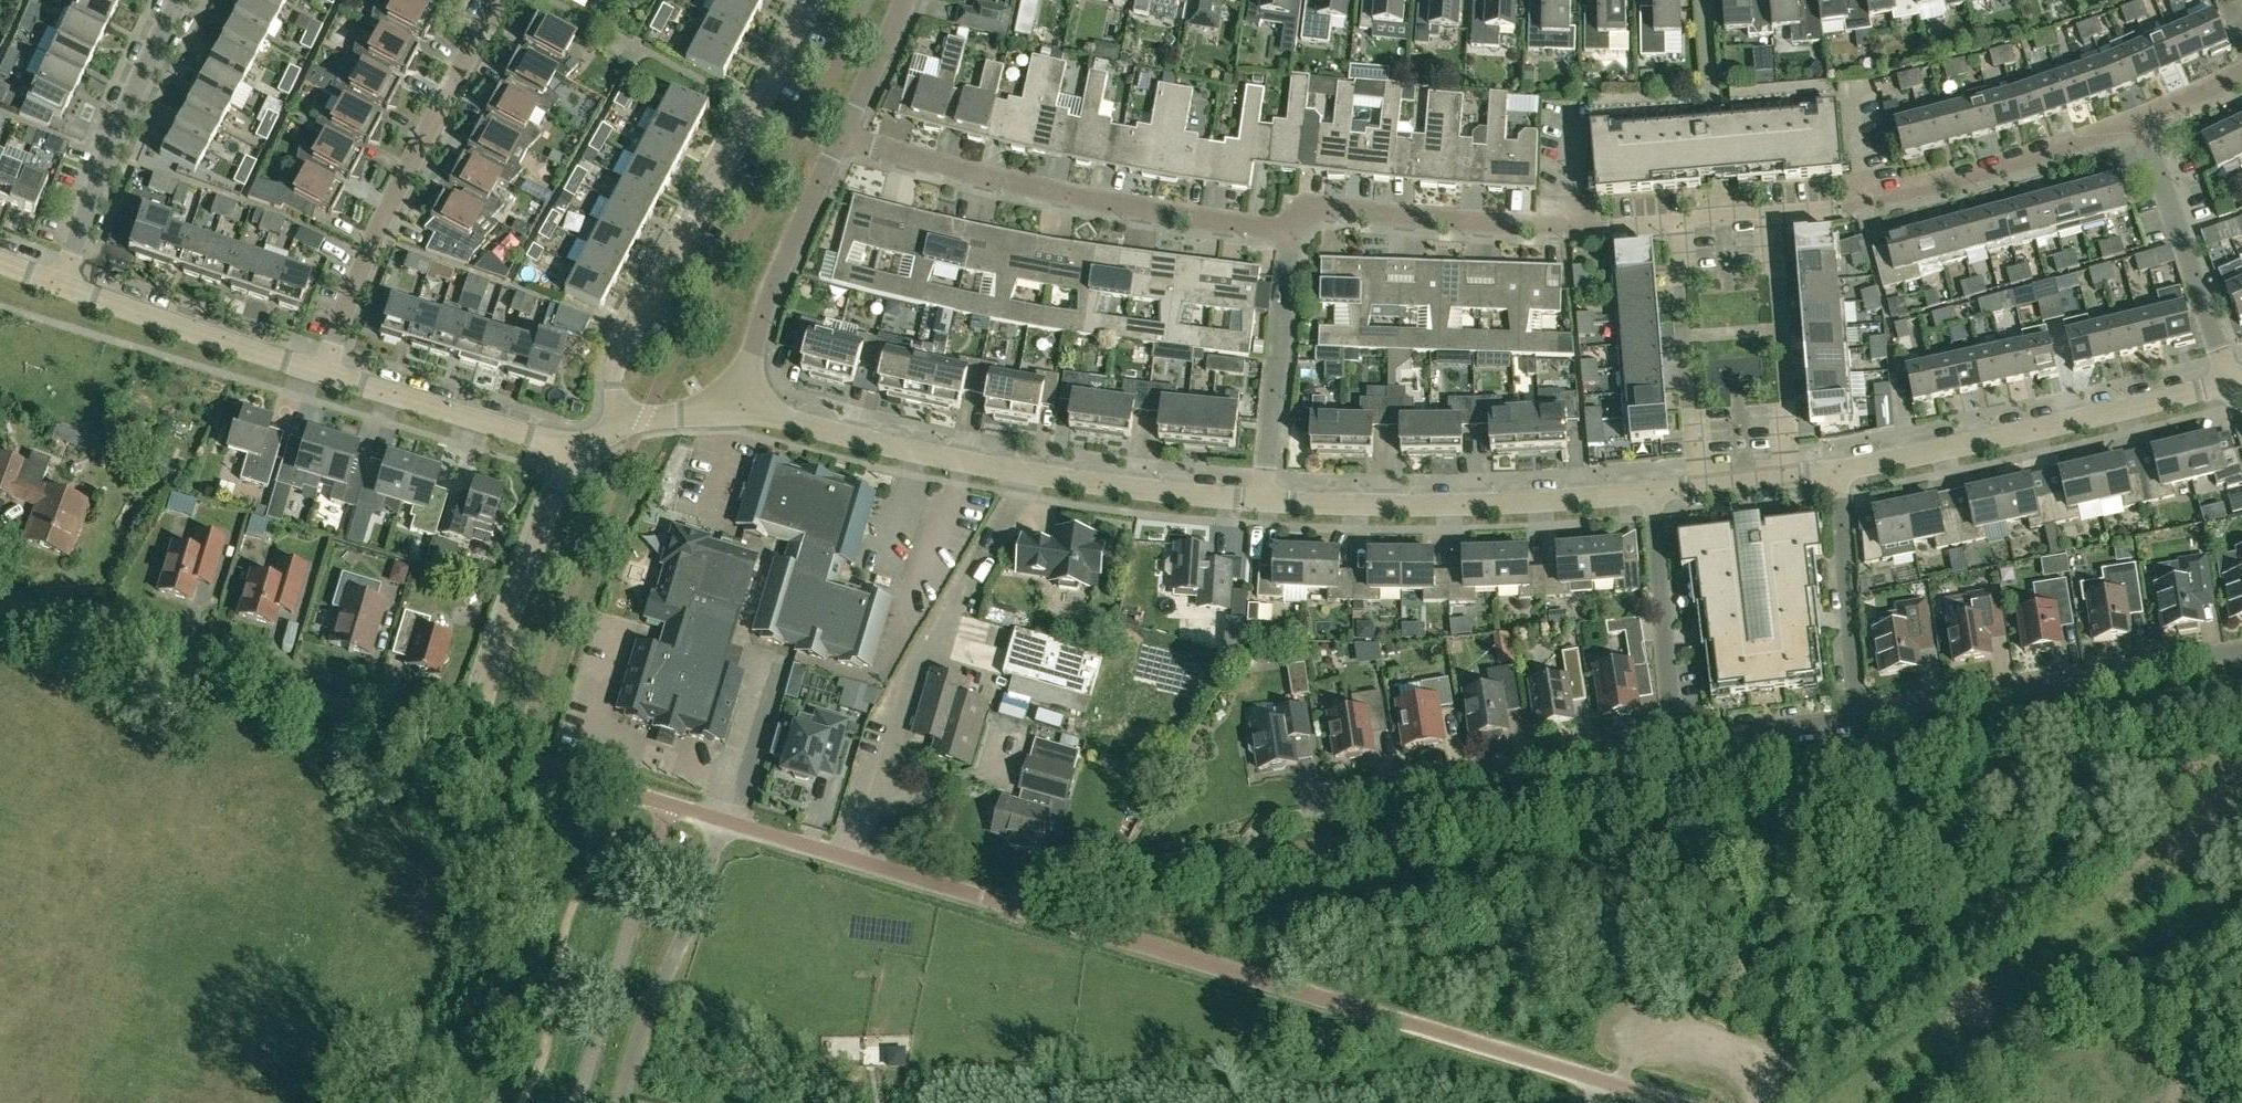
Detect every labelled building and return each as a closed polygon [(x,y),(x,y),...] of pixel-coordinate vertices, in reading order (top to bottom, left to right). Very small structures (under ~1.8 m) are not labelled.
[(117,5),(107,0),(76,0),(71,10),(106,28),(117,5)] [(277,16),(247,0),(242,0),(231,20),(265,39),(277,16)] [(286,0),(247,0),(277,16),(286,0)] [(395,38),(401,27),(424,39),(426,35),(433,37),(437,19),(435,19),(437,15),(409,0),(397,0),(391,10),(374,7),(370,26),(380,31),(381,30),(395,38)] [(756,11),(735,0),(718,0),(710,15),(745,34),(756,11)] [(756,11),(762,0),(735,0),(756,11)] [(1134,13),(1149,15),(1152,0),(1137,0),(1134,13)] [(1190,24),(1218,29),(1222,4),(1236,6),(1236,0),(1194,0),(1190,24)] [(1247,26),(1259,28),(1260,22),(1299,28),(1302,2),(1292,0),(1251,0),(1247,26)] [(1302,40),(1329,44),(1333,18),(1347,20),(1349,0),(1320,0),(1319,8),(1306,6),(1302,40)] [(1360,29),(1374,30),(1375,22),(1403,25),(1406,0),(1363,0),(1360,29)] [(1415,43),(1429,45),(1430,37),(1440,38),(1440,28),(1459,29),(1461,0),(1432,0),(1432,13),(1418,12),(1415,43)] [(1472,46),(1499,48),(1500,28),(1515,29),(1516,0),(1488,0),(1487,19),(1473,18),(1472,46)] [(1530,7),(1528,50),(1575,52),(1576,28),(1571,28),(1571,0),(1544,0),(1543,8),(1530,7)] [(1626,34),(1626,0),(1599,0),(1599,9),(1585,8),(1585,51),(1629,51),(1629,34),(1626,34)] [(1641,14),(1641,56),(1667,56),(1666,34),(1682,33),(1682,0),(1654,0),(1655,14),(1641,14)] [(1751,0),(1724,0),(1725,31),(1753,30),(1753,36),(1773,35),(1773,29),(1771,1),(1751,2),(1751,0)] [(1802,44),(1824,42),(1822,24),(1818,0),(1771,0),(1771,1),(1773,29),(1800,26),(1802,44)] [(1822,24),(1849,21),(1850,33),(1873,30),(1870,17),(1867,0),(1818,0),(1822,24)] [(1870,17),(1893,13),(1894,21),(1920,16),(1916,0),(1867,0),(1870,17)] [(1920,16),(1922,23),(1945,17),(1947,13),(1946,8),(1968,3),(1967,0),(1916,0),(1920,16)] [(351,15),(355,6),(351,4),(345,1),(341,10),(345,12),(351,15)] [(2131,5),(2137,20),(2147,15),(2142,1),(2131,5)] [(24,15),(34,20),(39,7),(30,3),(24,15)] [(656,17),(666,22),(672,10),(663,5),(656,17)] [(959,24),(990,31),(1004,34),(1010,11),(983,5),(981,14),(962,9),(959,24)] [(2127,24),(2137,20),(2131,5),(2121,9),(2127,24)] [(95,50),(106,28),(71,10),(60,33),(95,50)] [(2191,22),(2205,54),(2210,52),(2212,56),(2231,48),(2231,46),(2229,47),(2214,12),(2191,22)] [(28,32),(34,20),(24,15),(18,28),(28,32)] [(733,56),(745,34),(710,15),(698,38),(733,56)] [(555,72),(554,73),(565,79),(578,65),(565,53),(573,37),(536,17),(534,21),(532,20),(520,33),(525,38),(523,41),(546,53),(540,64),(555,72)] [(659,34),(666,22),(656,17),(650,29),(659,34)] [(1035,21),(1019,18),(1016,33),(1032,36),(1035,21)] [(2087,23),(2093,37),(2103,33),(2097,18),(2087,23)] [(253,61),(265,39),(231,20),(219,43),(253,61)] [(313,21),(307,32),(317,37),(322,25),(313,21)] [(2183,64),(2205,54),(2191,22),(2170,31),(2168,26),(2167,27),(2183,64)] [(2082,41),(2093,37),(2087,23),(2077,27),(2082,41)] [(2161,73),(2183,64),(2167,27),(2145,36),(2161,73)] [(959,29),(956,39),(967,42),(970,31),(959,29)] [(2044,32),(2048,47),(2058,44),(2054,29),(2044,32)] [(418,50),(395,38),(381,30),(380,31),(372,46),(355,42),(351,61),(361,66),(362,65),(377,73),(383,62),(405,74),(407,71),(414,72),(418,55),(416,54),(418,50)] [(2145,36),(2144,36),(2142,31),(2121,40),(2139,83),(2161,73),(2145,36)] [(307,32),(301,45),(310,50),(317,37),(307,32)] [(2037,49),(2048,47),(2044,32),(2033,34),(2037,49)] [(83,73),(95,50),(60,33),(49,56),(83,73)] [(953,90),(954,90),(967,42),(956,39),(949,37),(938,80),(925,76),(923,81),(909,78),(899,117),(925,124),(924,129),(942,132),(953,90)] [(721,78),(733,56),(698,38),(687,60),(685,59),(685,61),(724,82),(725,80),(721,78)] [(2116,93),(2139,83),(2121,40),(2111,44),(2116,55),(2103,60),(2116,93)] [(1108,44),(1096,41),(1093,56),(1119,61),(1122,46),(1108,44)] [(242,84),(253,61),(219,43),(207,65),(242,84)] [(2001,49),(2005,64),(2016,62),(2012,46),(2001,49)] [(1053,48),(1050,59),(1062,62),(1065,51),(1053,48)] [(3,61),(13,66),(19,53),(9,49),(3,61)] [(1994,67),(2005,64),(2001,49),(1990,52),(1994,67)] [(555,72),(540,64),(517,52),(516,56),(514,55),(501,68),(507,73),(505,77),(528,89),(522,99),(536,107),(536,108),(546,114),(560,100),(547,88),(554,73),(555,72)] [(72,96),(83,73),(49,56),(38,78),(72,96)] [(1030,150),(1050,60),(1033,56),(1023,101),(1010,98),(1008,104),(996,100),(986,140),(999,143),(1012,146),(1012,149),(1026,152),(1026,149),(1030,150)] [(1122,56),(1121,62),(1132,65),(1133,58),(1122,56)] [(1955,61),(1958,77),(1969,74),(1965,59),(1955,61)] [(1081,120),(1080,120),(1069,117),(1070,112),(1056,109),(1067,64),(1050,60),(1030,150),(1061,157),(1073,160),(1081,120)] [(2091,101),(2116,93),(2103,60),(2081,67),(2080,62),(2078,63),(2091,101)] [(13,66),(3,61),(0,69),(0,75),(8,78),(13,66)] [(1948,79),(1958,77),(1955,61),(1944,64),(1948,79)] [(996,100),(1005,67),(987,62),(980,91),(967,88),(965,93),(954,90),(953,90),(942,132),(942,133),(943,129),(969,136),(968,138),(982,142),(983,139),(986,140),(996,100)] [(1283,62),(1279,65),(1279,73),(1291,74),(1292,63),(1283,62)] [(2069,109),(2091,101),(2078,63),(2056,70),(2069,109)] [(230,106),(242,84),(207,65),(195,88),(230,106)] [(400,85),(377,73),(362,65),(361,66),(354,81),(336,77),(332,96),(343,101),(343,100),(358,108),(364,97),(387,109),(389,106),(396,107),(399,90),(398,89),(400,85)] [(291,66),(285,78),(295,83),(300,71),(291,66)] [(1361,80),(1379,82),(1380,67),(1363,66),(1361,80)] [(2046,116),(2069,109),(2056,70),(2033,78),(2046,116)] [(1117,168),(1124,128),(1112,126),(1113,120),(1099,117),(1108,75),(1091,71),(1080,120),(1081,120),(1073,160),(1077,160),(1077,163),(1090,166),(1091,163),(1117,168)] [(1908,73),(1912,89),(1923,86),(1919,71),(1908,73)] [(1901,91),(1912,89),(1908,73),(1898,76),(1901,91)] [(1165,74),(1163,85),(1175,87),(1177,76),(1165,74)] [(1316,114),(1306,113),(1311,76),(1293,74),(1287,122),(1274,120),(1273,126),(1260,124),(1254,165),(1282,168),(1282,171),(1296,172),(1296,169),(1300,170),(1304,129),(1320,131),(1320,125),(1321,120),(1316,114)] [(1233,76),(1226,75),(1225,84),(1232,85),(1233,76)] [(1265,78),(1255,76),(1253,87),(1264,88),(1265,78)] [(61,119),(72,96),(38,78),(19,115),(48,127),(54,115),(61,119)] [(285,78),(278,91),(288,96),(295,83),(285,78)] [(2022,125),(2046,116),(2033,78),(2032,79),(2033,84),(2012,91),(2022,125)] [(620,92),(630,97),(636,85),(627,80),(620,92)] [(1403,84),(1385,83),(1357,80),(1357,85),(1355,97),(1384,99),(1380,132),(1366,130),(1366,136),(1351,134),(1346,178),(1347,175),(1393,180),(1397,139),(1399,127),(1403,84)] [(1351,134),(1355,97),(1357,85),(1339,83),(1334,127),(1320,125),(1320,131),(1304,129),(1300,170),(1328,173),(1328,177),(1346,178),(1351,134)] [(1160,179),(1176,87),(1175,87),(1163,85),(1159,84),(1152,127),(1138,125),(1137,130),(1124,128),(1117,168),(1143,173),(1142,176),(1160,179)] [(536,107),(522,99),(499,87),(497,91),(495,90),(483,103),(488,108),(486,112),(509,124),(503,135),(518,143),(517,144),(528,149),(541,135),(528,123),(536,108),(536,107)] [(1205,183),(1212,143),(1198,141),(1199,136),(1186,133),(1194,90),(1176,87),(1160,179),(1177,182),(1178,179),(1191,181),(1205,183)] [(1260,124),(1265,89),(1247,87),(1240,142),(1226,140),(1225,145),(1212,143),(1205,183),(1251,190),(1254,165),(1260,124)] [(1997,131),(1989,97),(1986,87),(1963,93),(1964,98),(1974,137),(1997,131)] [(218,128),(230,106),(195,88),(183,110),(218,128)] [(659,113),(693,131),(705,109),(709,111),(710,109),(670,88),(669,90),(671,91),(659,113)] [(1997,131),(2022,125),(2012,91),(1989,97),(1997,131)] [(623,109),(630,97),(620,92),(613,104),(623,109)] [(1505,142),(1508,94),(1490,92),(1488,129),(1487,147),(1488,147),(1486,187),(1489,188),(1489,191),(1503,191),(1503,188),(1536,190),(1538,131),(1526,131),(1519,137),(1519,143),(1505,142)] [(1439,187),(1447,94),(1429,93),(1425,136),(1412,135),(1406,128),(1399,127),(1397,139),(1393,180),(1408,181),(1421,182),(1421,185),(1439,187)] [(1474,135),(1473,140),(1460,139),(1464,96),(1447,94),(1439,187),(1456,188),(1457,185),(1470,187),(1486,187),(1488,147),(1487,147),(1488,129),(1481,128),(1474,135)] [(1951,143),(1974,137),(1964,98),(1941,104),(1951,143)] [(381,120),(358,108),(343,100),(343,101),(335,116),(318,112),(314,131),(324,137),(325,135),(340,143),(345,132),(368,145),(370,141),(377,142),(381,125),(379,124),(381,120)] [(1534,104),(1518,103),(1518,110),(1526,117),(1533,118),(1534,104)] [(1928,149),(1951,143),(1941,104),(1940,104),(1941,110),(1919,115),(1928,149)] [(1737,175),(1738,175),(1738,183),(1842,174),(1837,106),(1818,108),(1819,115),(1733,123),(1737,175)] [(206,151),(218,128),(183,110),(171,133),(206,151)] [(268,111),(263,123),(272,128),(278,116),(268,111)] [(605,141),(611,129),(618,118),(608,113),(595,136),(605,141)] [(681,153),(693,131),(659,113),(647,135),(681,153)] [(1923,151),(1928,149),(1919,115),(1895,122),(1905,158),(1903,159),(1903,160),(1924,155),(1923,151)] [(2225,127),(2241,163),(2241,119),(2225,127)] [(263,123),(256,136),(266,141),(272,128),(263,123)] [(518,143),(503,135),(480,123),(478,126),(477,126),(464,139),(469,143),(468,147),(490,159),(484,170),(499,178),(498,179),(509,184),(522,170),(509,158),(517,144),(518,143)] [(1718,177),(1737,175),(1733,123),(1714,124),(1710,124),(1611,133),(1610,126),(1591,127),(1597,195),(1701,186),(1700,178),(1715,177),(1718,177)] [(2225,127),(2220,130),(2218,126),(2199,135),(2199,136),(2201,136),(2218,170),(2239,160),(2241,165),(2241,164),(2241,163),(2225,127)] [(29,127),(23,142),(33,146),(39,132),(29,127)] [(39,132),(33,146),(44,150),(49,136),(39,132)] [(194,173),(206,151),(171,133),(160,155),(194,173)] [(362,155),(340,143),(325,135),(324,137),(316,151),(299,147),(295,166),(306,172),(306,171),(321,178),(327,168),(350,180),(351,176),(358,178),(362,160),(360,159),(362,155)] [(670,176),(681,153),(647,135),(635,157),(670,176)] [(593,162),(605,141),(595,136),(583,157),(593,162)] [(569,159),(552,150),(547,159),(564,168),(569,159)] [(246,157),(240,169),(250,174),(256,162),(246,157)] [(658,198),(670,176),(635,157),(623,180),(658,198)] [(499,178),(484,170),(462,158),(460,162),(458,161),(446,174),(451,179),(449,182),(472,194),(466,205),(481,213),(480,214),(490,219),(504,206),(491,193),(498,179),(499,178)] [(24,170),(0,161),(0,204),(1,201),(10,205),(24,170)] [(570,179),(580,185),(587,173),(577,167),(570,179)] [(240,169),(234,182),(244,186),(250,174),(240,169)] [(24,170),(10,205),(34,214),(48,180),(24,170)] [(344,191),(321,178),(306,171),(306,172),(298,186),(280,182),(280,185),(256,180),(248,197),(280,209),(282,204),(301,215),(308,203),(331,215),(333,211),(340,213),(344,195),(342,195),(344,191)] [(2103,217),(2105,216),(2127,210),(2118,174),(2120,173),(2119,172),(2099,177),(2100,181),(2094,183),(2103,217)] [(178,183),(153,174),(148,188),(174,197),(178,183)] [(573,196),(580,185),(570,179),(563,191),(573,196)] [(646,220),(658,198),(623,180),(612,202),(646,220)] [(190,187),(179,183),(173,201),(184,204),(190,187)] [(2106,222),(2105,216),(2103,217),(2094,183),(2071,189),(2082,228),(2106,222)] [(545,192),(533,185),(528,194),(540,201),(545,192)] [(2059,234),(2082,228),(2071,189),(2048,195),(2059,234)] [(481,213),(466,205),(443,193),(441,197),(440,196),(427,209),(432,214),(430,217),(446,226),(440,237),(434,234),(425,251),(467,265),(472,255),(485,241),(472,228),(480,214),(481,213)] [(2035,241),(2059,234),(2048,195),(2025,202),(2035,241)] [(221,217),(227,199),(216,196),(211,213),(221,217)] [(884,252),(890,230),(875,226),(881,203),(855,197),(833,282),(874,293),(879,273),(846,265),(855,244),(884,252)] [(227,199),(221,217),(231,220),(237,203),(227,199)] [(634,242),(646,220),(612,202),(600,224),(634,242)] [(2012,247),(2035,241),(2025,202),(2002,208),(2012,247)] [(2231,202),(2216,207),(2219,217),(2234,212),(2231,202)] [(1988,253),(2012,247),(2002,208),(1979,214),(1988,248),(1986,248),(1988,253)] [(265,212),(257,209),(252,223),(260,226),(265,212)] [(165,226),(166,226),(168,219),(143,210),(130,250),(137,253),(135,256),(153,262),(165,226)] [(545,223),(555,228),(562,216),(552,211),(545,223)] [(915,303),(935,216),(910,211),(905,233),(890,230),(884,252),(914,259),(912,281),(879,273),(874,293),(915,303)] [(269,233),(275,216),(265,212),(260,226),(259,229),(269,233)] [(1965,254),(1966,253),(1986,248),(1988,248),(1979,214),(1956,220),(1965,254)] [(275,216),(269,233),(279,236),(285,219),(275,216)] [(966,271),(971,248),(955,245),(960,222),(935,216),(915,303),(957,312),(961,292),(928,285),(936,264),(966,271)] [(524,224),(517,220),(514,226),(512,229),(525,237),(531,227),(524,224)] [(1968,259),(1966,253),(1965,254),(1956,220),(1933,226),(1943,265),(1968,259)] [(2232,239),(2241,235),(2241,234),(2237,220),(2227,224),(2232,239)] [(548,240),(555,228),(545,223),(538,235),(548,240)] [(623,265),(634,242),(600,224),(588,246),(623,265)] [(2221,242),(2232,239),(2227,224),(2216,228),(2221,242)] [(189,234),(166,226),(165,226),(153,262),(171,268),(172,265),(178,267),(189,234)] [(1945,273),(1943,265),(1933,226),(1910,232),(1922,279),(1945,273)] [(324,240),(301,228),(294,241),(317,253),(324,240)] [(999,321),(1016,234),(990,229),(986,252),(971,248),(966,271),(996,277),(995,299),(961,292),(957,312),(999,321)] [(1922,279),(1910,232),(1904,234),(1903,230),(1882,235),(1883,237),(1885,236),(1888,247),(1873,251),(1884,289),(1922,279)] [(1799,260),(1841,256),(1839,234),(1834,235),(1833,231),(1797,235),(1799,260)] [(201,279),(213,242),(189,234),(178,267),(184,269),(183,273),(201,279)] [(1048,287),(1052,264),(1037,261),(1041,239),(1016,234),(999,321),(1041,329),(1045,309),(1011,302),(1018,281),(1043,286),(1048,287)] [(2110,243),(2114,256),(2125,253),(2121,240),(2110,243)] [(226,283),(237,250),(213,242),(201,279),(219,285),(220,281),(226,283)] [(1860,254),(1867,253),(1864,242),(1857,244),(1860,254)] [(2103,259),(2114,256),(2110,243),(2100,246),(2103,259)] [(1084,335),(1097,247),(1071,244),(1068,267),(1052,264),(1048,287),(1079,291),(1079,313),(1045,309),(1041,329),(1084,335)] [(533,245),(526,257),(535,262),(543,250),(533,245)] [(611,287),(623,265),(588,246),(576,269),(611,287)] [(1132,299),(1135,276),(1119,274),(1122,251),(1097,247),(1084,335),(1126,341),(1128,321),(1095,316),(1101,294),(1132,299)] [(1612,275),(1654,271),(1652,247),(1616,250),(1616,253),(1610,254),(1612,275)] [(249,295),(261,258),(237,250),(226,283),(232,285),(231,289),(249,295)] [(2146,254),(2150,269),(2161,266),(2157,251),(2146,254)] [(1867,253),(1852,257),(1855,267),(1870,263),(1867,253)] [(2065,256),(2068,269),(2079,266),(2075,253),(2065,256)] [(430,262),(408,254),(403,268),(425,276),(430,262)] [(2140,272),(2150,269),(2146,254),(2135,257),(2140,272)] [(507,273),(488,255),(475,268),(504,278),(507,273)] [(1167,346),(1178,258),(1153,255),(1150,278),(1135,276),(1132,299),(1161,303),(1162,325),(1128,321),(1126,341),(1167,346)] [(1801,283),(1837,280),(1836,259),(1841,258),(1841,256),(1799,260),(1801,283)] [(2057,272),(2068,269),(2065,256),(2054,259),(2057,272)] [(274,299),(285,266),(261,258),(249,295),(266,301),(268,297),(274,299)] [(1213,309),(1216,286),(1201,284),(1204,261),(1178,258),(1167,346),(1208,351),(1211,331),(1178,327),(1184,305),(1213,309)] [(1360,349),(1363,261),(1337,260),(1336,283),(1321,282),(1321,305),(1350,306),(1352,329),(1320,328),(1319,348),(1345,349),(1360,349)] [(1401,308),(1402,285),(1388,285),(1388,261),(1363,261),(1360,349),(1400,350),(1400,330),(1369,329),(1372,307),(1401,308)] [(441,266),(431,262),(425,279),(436,283),(441,266)] [(1439,352),(1442,263),(1416,262),(1416,285),(1402,285),(1401,308),(1429,309),(1432,331),(1400,330),(1400,350),(1439,352)] [(1480,311),(1481,288),(1467,287),(1468,264),(1442,263),(1439,352),(1479,353),(1480,333),(1448,332),(1452,310),(1475,311),(1480,311)] [(2100,267),(2104,282),(2115,279),(2111,264),(2100,267)] [(1211,331),(1208,351),(1249,356),(1261,268),(1234,265),(1231,288),(1216,286),(1213,309),(1243,313),(1244,335),(1211,331)] [(1519,354),(1522,266),(1496,265),(1495,288),(1481,288),(1480,311),(1509,312),(1511,334),(1480,333),(1479,353),(1490,353),(1519,354)] [(285,266),(274,299),(280,301),(279,305),(297,311),(309,275),(285,266)] [(1522,266),(1519,354),(1575,356),(1573,336),(1528,334),(1531,312),(1561,313),(1562,290),(1547,290),(1548,267),(1522,266)] [(1574,278),(1590,277),(1589,266),(1573,267),(1574,278)] [(2018,269),(2022,282),(2033,279),(2029,266),(2018,269)] [(2094,285),(2104,282),(2100,267),(2089,270),(2094,285)] [(599,309),(611,287),(576,269),(564,291),(599,309)] [(2011,285),(2022,282),(2018,269),(2008,272),(2011,285)] [(1614,299),(1656,295),(1654,271),(1612,275),(1614,299)] [(473,296),(479,278),(469,275),(463,292),(473,296)] [(2235,279),(2238,284),(2226,289),(2240,321),(2241,323),(2240,324),(2241,325),(2241,276),(2235,279)] [(1590,277),(1574,278),(1575,289),(1591,288),(1590,277)] [(479,278),(473,296),(483,299),(489,282),(479,278)] [(1972,282),(1976,295),(1987,292),(1983,279),(1972,282)] [(2066,318),(2060,294),(2055,279),(2045,282),(2056,321),(2066,318)] [(1803,307),(1845,303),(1845,301),(1839,301),(1837,280),(1801,283),(1803,307)] [(1965,298),(1976,295),(1972,282),(1962,285),(1965,298)] [(2045,324),(2056,321),(2045,282),(2034,285),(2045,324)] [(1864,303),(1879,299),(1876,288),(1861,292),(1864,303)] [(2157,293),(2159,305),(2169,344),(2174,343),(2175,347),(2196,342),(2196,341),(2194,341),(2181,288),(2157,293)] [(520,313),(527,296),(517,292),(510,309),(520,313)] [(1926,295),(1930,308),(1941,305),(1937,292),(1926,295)] [(1616,323),(1658,319),(1656,295),(1614,299),(1616,323)] [(1989,298),(1993,313),(2004,310),(2000,295),(1989,298)] [(527,296),(520,313),(530,317),(537,300),(527,296)] [(1905,296),(1887,300),(1890,310),(1892,318),(1894,317),(1909,314),(1905,296)] [(1983,316),(1993,313),(1989,298),(1979,301),(1983,316)] [(440,315),(428,311),(430,302),(419,299),(416,307),(406,340),(413,342),(412,346),(429,351),(440,315)] [(1879,299),(1864,303),(1867,313),(1882,309),(1879,299)] [(406,340),(416,307),(392,300),(381,337),(399,342),(400,338),(406,340)] [(1805,331),(1847,327),(1845,303),(1803,307),(1805,331)] [(537,344),(526,381),(544,386),(545,382),(552,384),(553,385),(554,383),(552,383),(564,344),(567,333),(581,338),(589,322),(590,320),(550,304),(540,336),(539,336),(536,344),(537,344)] [(2145,350),(2169,344),(2159,305),(2136,311),(2145,350)] [(1943,311),(1947,326),(1958,323),(1954,308),(1943,311)] [(1937,329),(1947,326),(1943,311),(1932,314),(1937,329)] [(2122,356),(2145,350),(2136,311),(2113,316),(2122,356)] [(1578,326),(1594,324),(1593,313),(1578,315),(1578,326)] [(455,355),(465,322),(440,315),(429,351),(447,357),(448,353),(455,355)] [(2099,361),(2122,356),(2113,316),(2090,322),(2099,361)] [(2099,361),(2090,322),(2088,317),(2063,323),(2074,367),(2075,370),(2073,370),(2074,372),(2095,367),(2094,362),(2099,361)] [(827,320),(826,324),(816,322),(803,318),(793,349),(807,353),(803,370),(812,373),(810,377),(827,382),(839,338),(838,338),(842,324),(827,320)] [(1618,346),(1660,343),(1658,319),(1616,323),(1618,346)] [(478,366),(489,329),(465,322),(455,355),(461,357),(460,361),(478,366)] [(1899,340),(1910,337),(1906,322),(1895,325),(1899,340)] [(1594,324),(1578,326),(1579,337),(1595,335),(1594,324)] [(1807,355),(1849,351),(1847,327),(1805,331),(1807,355)] [(2057,375),(2049,338),(2047,327),(2022,332),(2023,338),(2032,377),(2037,376),(2038,380),(2059,376),(2059,374),(2057,375)] [(503,369),(513,337),(489,329),(478,366),(495,371),(497,368),(503,369)] [(871,370),(879,338),(857,333),(855,342),(839,338),(827,382),(844,386),(845,382),(854,384),(858,367),(871,370)] [(905,401),(918,343),(880,334),(879,338),(871,370),(884,374),(880,391),(889,393),(888,397),(905,401)] [(945,354),(946,354),(949,337),(937,334),(934,347),(918,343),(905,401),(922,405),(923,401),(933,403),(932,407),(933,407),(945,354)] [(537,344),(536,344),(513,337),(503,369),(509,371),(508,375),(526,381),(537,344)] [(1871,349),(1887,348),(1886,337),(1870,338),(1871,349)] [(2008,382),(2032,377),(2023,338),(2000,343),(2008,382)] [(1620,370),(1662,367),(1660,343),(1618,346),(1620,370)] [(1985,387),(2008,382),(2000,343),(1977,348),(1985,387)] [(1345,349),(1319,348),(1317,348),(1316,362),(1326,362),(1344,363),(1345,349)] [(1887,348),(1871,349),(1872,360),(1888,359),(1887,348)] [(1962,392),(1985,387),(1977,348),(1953,353),(1962,392)] [(1345,349),(1344,363),(1359,364),(1360,349),(1345,349)] [(1204,360),(1205,351),(1195,350),(1194,359),(1204,360)] [(1809,378),(1851,375),(1849,351),(1807,355),(1809,378)] [(1479,353),(1478,367),(1490,368),(1490,353),(1479,353)] [(1938,397),(1962,392),(1953,353),(1930,358),(1938,397)] [(944,363),(946,354),(945,354),(933,407),(950,411),(951,407),(960,409),(964,391),(976,394),(983,362),(971,359),(961,357),(959,367),(944,363)] [(1216,372),(1218,358),(1208,357),(1207,371),(1216,372)] [(1218,358),(1216,372),(1244,375),(1245,361),(1218,358)] [(1933,399),(1938,397),(1930,358),(1927,358),(1929,364),(1907,369),(1915,406),(1913,406),(1913,407),(1934,403),(1933,399)] [(1537,360),(1527,361),(1528,375),(1537,375),(1537,360)] [(1582,373),(1598,372),(1597,361),(1581,362),(1582,373)] [(1011,423),(1020,378),(1003,376),(1005,366),(983,362),(976,394),(989,396),(986,414),(995,416),(994,420),(1011,423)] [(1344,379),(1344,363),(1326,362),(1325,379),(1344,379)] [(1622,394),(1664,390),(1662,367),(1620,370),(1622,394)] [(1020,378),(1011,423),(1028,426),(1029,422),(1038,423),(1042,405),(1055,407),(1060,375),(1037,372),(1036,381),(1020,378)] [(1598,372),(1582,373),(1583,384),(1599,383),(1598,372)] [(1108,379),(1091,377),(1065,373),(1060,401),(1074,402),(1070,428),(1077,429),(1076,433),(1100,436),(1105,399),(1108,379)] [(1387,373),(1387,388),(1397,388),(1397,373),(1387,373)] [(1811,402),(1853,399),(1851,375),(1809,378),(1811,402)] [(1148,413),(1151,385),(1125,381),(1122,401),(1105,399),(1100,436),(1124,440),(1124,436),(1130,436),(1134,411),(1148,413)] [(1875,397),(1891,395),(1890,384),(1874,386),(1875,397)] [(1185,446),(1189,402),(1177,401),(1178,387),(1151,385),(1148,413),(1162,414),(1160,440),(1166,440),(1166,444),(1185,446)] [(1414,399),(1406,399),(1406,388),(1397,388),(1387,388),(1387,399),(1387,427),(1402,427),(1402,453),(1408,453),(1408,457),(1432,457),(1432,419),(1415,419),(1414,399)] [(1624,418),(1666,414),(1664,390),(1622,394),(1624,418)] [(1213,404),(1209,448),(1229,450),(1229,446),(1235,447),(1240,393),(1227,392),(1226,406),(1213,404)] [(1539,409),(1542,453),(1561,452),(1561,448),(1567,448),(1566,422),(1579,421),(1577,393),(1551,394),(1552,408),(1539,409)] [(1891,395),(1875,397),(1876,408),(1892,406),(1891,395)] [(1518,454),(1516,410),(1503,411),(1502,397),(1475,398),(1476,426),(1490,425),(1492,452),(1498,451),(1498,455),(1518,454)] [(1305,407),(1313,407),(1313,398),(1305,398),(1305,407)] [(1342,456),(1343,418),(1326,418),(1327,398),(1313,398),(1312,451),(1318,452),(1318,456),(1342,456)] [(1462,426),(1476,426),(1475,398),(1449,399),(1449,419),(1432,419),(1432,457),(1456,457),(1456,453),(1462,453),(1462,426)] [(1387,427),(1387,399),(1361,399),(1360,419),(1343,418),(1342,456),(1366,457),(1366,453),(1373,453),(1373,427),(1387,427)] [(1811,402),(1813,427),(1849,424),(1849,420),(1855,420),(1853,399),(1811,402)] [(1209,448),(1213,404),(1189,402),(1185,446),(1209,448)] [(1586,421),(1602,419),(1601,408),(1585,410),(1586,421)] [(1518,454),(1542,453),(1539,409),(1516,410),(1518,454)] [(237,431),(233,430),(227,449),(247,455),(240,479),(267,487),(278,452),(263,448),(271,420),(243,412),(237,431)] [(1666,414),(1624,418),(1626,439),(1631,439),(1632,442),(1668,439),(1666,414)] [(1602,419),(1586,421),(1587,432),(1603,431),(1602,419)] [(291,488),(302,491),(300,497),(314,501),(321,479),(333,439),(307,431),(298,462),(283,458),(273,492),(289,497),(291,488)] [(92,440),(74,433),(70,444),(87,451),(92,440)] [(2193,480),(2214,475),(2217,486),(2226,484),(2228,488),(2241,484),(2241,472),(2234,450),(2220,453),(2215,436),(2184,444),(2193,480)] [(356,508),(356,507),(363,482),(349,478),(358,446),(333,439),(321,479),(334,483),(329,500),(356,508)] [(2172,485),(2193,480),(2184,444),(2153,451),(2157,469),(2142,472),(2149,502),(2174,496),(2172,485)] [(36,507),(24,539),(68,555),(88,502),(44,485),(43,488),(39,487),(50,458),(32,451),(28,463),(0,453),(0,493),(11,497),(36,507)] [(401,503),(414,459),(398,454),(397,458),(387,455),(382,472),(376,470),(373,481),(364,479),(363,482),(356,507),(379,514),(385,508),(394,515),(397,516),(401,503)] [(795,545),(816,472),(802,468),(801,470),(788,466),(789,464),(767,457),(765,461),(756,459),(748,484),(747,484),(746,486),(743,485),(739,500),(742,501),(741,503),(743,503),(736,524),(746,527),(744,531),(766,538),(767,536),(789,543),(795,545)] [(2142,472),(2127,476),(2123,458),(2092,466),(2100,502),(2121,497),(2124,508),(2149,502),(2142,472)] [(414,459),(401,503),(413,507),(410,516),(414,518),(410,530),(435,537),(443,510),(429,505),(439,471),(429,468),(431,464),(414,459)] [(2079,507),(2100,502),(2092,466),(2060,473),(2064,490),(2049,494),(2056,524),(2081,518),(2079,507)] [(838,583),(844,562),(853,564),(863,533),(868,532),(866,523),(874,494),(865,492),(867,487),(845,481),(844,483),(831,479),(831,477),(816,472),(795,545),(789,543),(783,564),(773,561),(752,631),(762,634),(760,638),(782,645),(783,643),(796,647),(795,651),(825,660),(826,656),(839,660),(838,662),(860,668),(862,664),(871,667),(891,601),(881,598),(883,594),(861,587),(860,590),(838,583)] [(2049,494),(2034,497),(2030,479),(1999,486),(2007,523),(2028,518),(2030,530),(2056,524),(2049,494)] [(453,494),(448,512),(442,533),(469,541),(472,532),(493,538),(496,528),(491,527),(502,490),(499,489),(498,485),(489,482),(486,485),(474,481),(469,499),(453,494)] [(1985,527),(2007,523),(1999,486),(1967,493),(1971,511),(1956,514),(1962,544),(1988,539),(1985,527)] [(2229,498),(2233,514),(2241,512),(2241,495),(2229,498)] [(1956,514),(1941,517),(1937,499),(1906,506),(1913,542),(1935,538),(1937,549),(1962,544),(1956,514)] [(1915,554),(1913,542),(1906,506),(1874,512),(1878,530),(1862,533),(1865,564),(1915,554)] [(1741,526),(1742,533),(1733,535),(1732,530),(1679,536),(1683,570),(1690,569),(1694,609),(1698,608),(1703,649),(1706,648),(1712,698),(1823,685),(1817,636),(1821,635),(1816,594),(1820,594),(1815,554),(1822,553),(1818,520),(1765,526),(1765,531),(1755,532),(1754,524),(1741,526)] [(714,548),(716,542),(710,540),(710,538),(672,526),(660,564),(663,565),(654,594),(652,593),(644,618),(664,624),(683,629),(703,563),(708,546),(714,548)] [(1058,542),(1040,540),(1023,537),(1018,572),(1053,577),(1052,582),(1060,583),(1060,588),(1078,591),(1078,586),(1087,587),(1089,571),(1100,572),(1104,547),(1093,545),(1095,534),(1060,529),(1058,542)] [(189,600),(195,580),(210,585),(224,538),(197,530),(192,549),(173,544),(158,591),(189,600)] [(703,563),(750,577),(757,554),(716,542),(714,548),(708,546),(703,563)] [(1641,591),(1638,560),(1623,561),(1622,543),(1590,546),(1593,583),(1615,581),(1616,593),(1641,591)] [(1220,563),(1210,562),(1211,547),(1177,545),(1176,560),(1171,560),(1167,563),(1167,572),(1170,576),(1175,576),(1174,590),(1187,590),(1187,594),(1190,598),(1200,598),(1199,607),(1222,609),(1224,577),(1233,578),(1234,560),(1224,559),(1220,563)] [(2061,545),(2050,547),(2052,554),(2062,552),(2061,545)] [(2133,545),(2116,548),(2118,561),(2135,558),(2133,545)] [(1593,583),(1590,546),(1558,548),(1559,566),(1544,567),(1546,598),(1572,596),(1572,595),(1594,594),(1593,583)] [(1306,588),(1308,551),(1276,549),(1275,567),(1260,567),(1258,597),(1284,599),(1284,603),(1306,604),(1306,588)] [(1544,567),(1529,568),(1528,550),(1496,551),(1497,588),(1519,588),(1520,599),(1546,598),(1544,567)] [(1339,570),(1340,552),(1308,551),(1306,588),(1328,589),(1328,601),(1353,601),(1355,570),(1339,570)] [(1476,589),(1497,588),(1496,551),(1464,552),(1465,570),(1449,571),(1450,601),(1450,603),(1476,603),(1476,589)] [(1402,590),(1402,553),(1370,553),(1370,571),(1355,570),(1353,601),(1380,602),(1380,590),(1402,590)] [(1434,571),(1434,553),(1402,553),(1402,590),(1424,590),(1424,602),(1450,601),(1449,571),(1434,571)] [(272,625),(277,608),(292,613),(306,566),(279,558),(273,578),(251,572),(238,615),(272,625)] [(2201,623),(2198,606),(2213,604),(2206,558),(2180,562),(2183,581),(2157,585),(2164,629),(2178,627),(2179,632),(2197,629),(2196,624),(2201,623)] [(723,669),(750,577),(703,563),(683,629),(664,624),(657,649),(637,643),(617,709),(626,712),(625,716),(647,723),(648,720),(654,723),(653,727),(683,736),(684,731),(691,733),(690,736),(712,742),(714,738),(723,741),(743,675),(723,669)] [(2087,596),(2094,640),(2131,634),(2125,597),(2141,595),(2136,564),(2102,570),(2106,594),(2087,596)] [(339,609),(329,642),(349,648),(348,651),(353,652),(354,649),(370,654),(385,602),(376,600),(381,584),(342,572),(332,606),(339,609)] [(2227,581),(2232,618),(2241,617),(2241,575),(2226,578),(2227,581)] [(2019,611),(2025,651),(2061,645),(2055,608),(2071,606),(2067,580),(2038,584),(2041,604),(2038,607),(2019,611)] [(1246,614),(1246,605),(1247,591),(1232,591),(1230,613),(1246,614)] [(1991,656),(1989,639),(2004,637),(2001,618),(1997,592),(1970,596),(1946,600),(1949,620),(1955,662),(1991,656)] [(1919,667),(1917,650),(1932,648),(1925,602),(1898,606),(1901,625),(1875,629),(1882,673),(1919,667)] [(1246,605),(1246,614),(1246,620),(1257,621),(1257,605),(1246,605)] [(413,639),(405,665),(416,668),(420,676),(428,672),(440,675),(443,665),(451,661),(447,652),(452,636),(427,628),(430,619),(405,611),(398,634),(413,639)] [(1595,668),(1602,715),(1617,713),(1620,717),(1631,715),(1633,710),(1639,709),(1634,673),(1649,670),(1641,619),(1606,623),(1608,635),(1626,633),(1630,662),(1595,668)] [(1376,623),(1358,622),(1358,640),(1375,640),(1376,623)] [(1261,624),(1246,623),(1245,639),(1260,640),(1261,624)] [(1462,623),(1452,623),(1452,636),(1462,636),(1462,623)] [(1104,655),(1017,630),(1004,674),(1091,700),(1104,655)] [(1501,664),(1515,662),(1511,632),(1496,634),(1501,664)] [(1398,656),(1397,645),(1386,646),(1387,657),(1398,656)] [(1530,682),(1537,726),(1574,720),(1568,683),(1583,680),(1579,650),(1563,652),(1567,676),(1530,682)] [(1293,688),(1306,686),(1302,662),(1289,664),(1293,688)] [(1503,734),(1503,731),(1509,730),(1503,695),(1518,693),(1513,667),(1488,671),(1491,688),(1465,692),(1471,736),(1478,735),(1478,738),(1482,741),(1501,738),(1503,734)] [(969,765),(987,703),(964,696),(968,682),(933,672),(915,734),(938,741),(934,754),(969,765)] [(1399,702),(1406,746),(1424,743),(1425,746),(1439,744),(1438,741),(1443,740),(1438,708),(1453,705),(1449,678),(1421,682),(1424,698),(1399,702)] [(848,679),(841,705),(868,713),(875,687),(848,679)] [(1329,714),(1336,757),(1346,756),(1350,759),(1360,757),(1363,753),(1373,751),(1370,731),(1374,726),(1386,724),(1381,691),(1363,694),(1365,708),(1329,714)] [(1257,754),(1260,769),(1270,768),(1274,771),(1284,769),(1287,765),(1297,763),(1294,743),(1298,738),(1309,737),(1304,706),(1275,710),(1276,722),(1253,726),(1255,738),(1251,739),(1248,742),(1250,752),(1253,754),(1257,754)] [(794,726),(781,771),(792,774),(795,778),(805,781),(809,778),(813,780),(822,748),(836,752),(845,722),(820,714),(814,732),(794,726)] [(1032,847),(1033,843),(1039,845),(1053,797),(1066,800),(1074,773),(1080,752),(1036,739),(1030,760),(1022,787),(1027,789),(1022,804),(1004,798),(994,832),(1010,837),(1009,840),(1011,844),(1028,849),(1032,847)]
